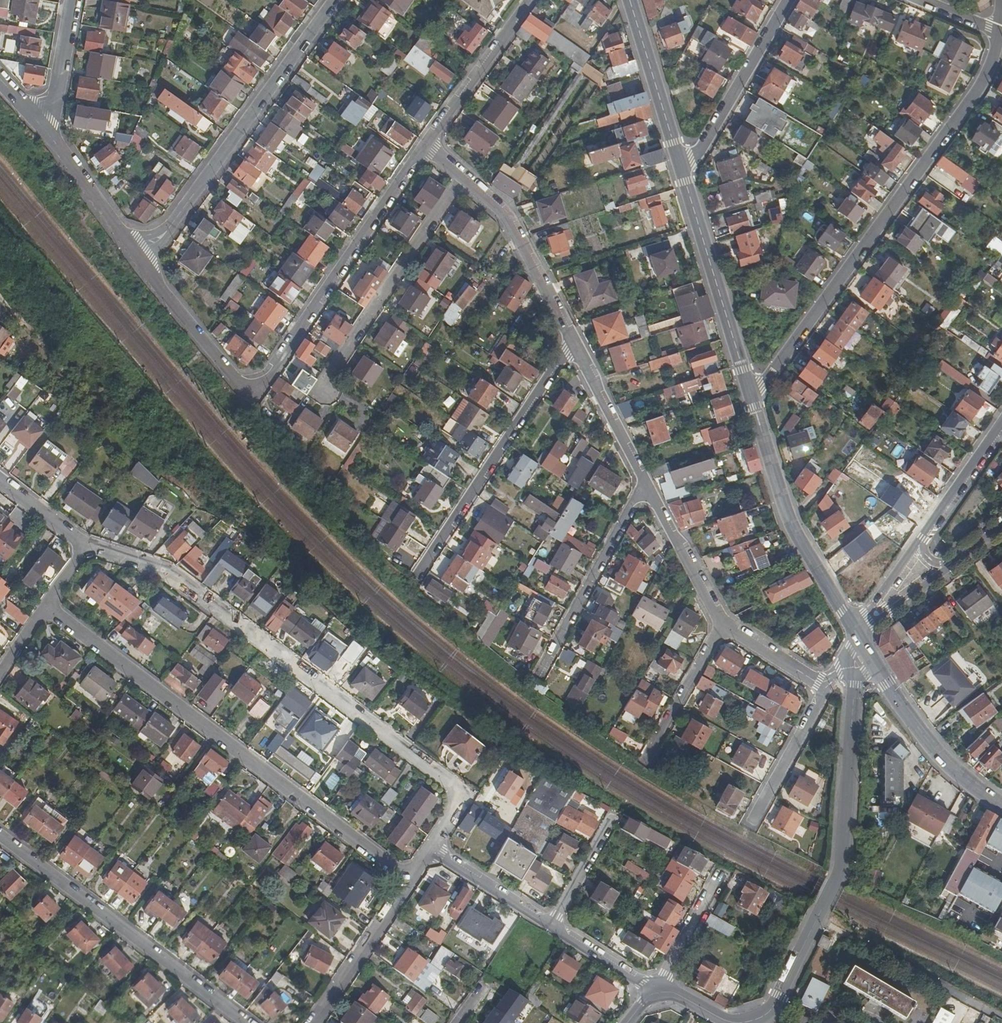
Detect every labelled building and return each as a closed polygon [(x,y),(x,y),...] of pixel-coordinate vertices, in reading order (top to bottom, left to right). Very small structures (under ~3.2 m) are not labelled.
[(8,8),(9,0),(0,0),(0,7),(8,8)] [(42,0),(40,0),(14,0),(12,13),(16,13),(15,20),(33,23),(35,17),(36,9),(40,10),(42,0)] [(130,5),(103,0),(101,10),(105,11),(102,29),(125,33),(130,5)] [(295,19),(307,2),(304,0),(285,0),(280,7),(286,12),(295,19)] [(390,14),(390,13),(372,0),(371,0),(366,7),(368,9),(359,22),(375,34),(384,21),(390,14)] [(402,14),(411,0),(384,0),(402,14)] [(477,13),(476,16),(488,25),(493,18),(489,15),(492,11),(497,5),(499,3),(505,1),(505,0),(459,0),(477,13)] [(651,29),(655,25),(647,0),(642,0),(651,29)] [(655,25),(667,0),(647,0),(655,25)] [(752,0),(742,0),(740,3),(736,1),(732,9),(753,21),(756,15),(757,15),(762,6),(752,0)] [(819,0),(800,0),(794,11),(810,20),(821,1),(819,0)] [(850,0),(842,0),(838,11),(845,14),(850,0)] [(597,1),(580,27),(587,31),(594,21),(600,27),(610,12),(597,1)] [(889,32),(895,18),(881,12),(867,6),(866,9),(856,4),(848,21),(859,26),(861,20),(889,32)] [(285,13),(286,12),(280,7),(277,6),(262,26),(271,33),(275,35),(279,38),(282,34),(283,35),(294,19),(285,13)] [(5,24),(8,8),(0,7),(0,23),(5,24)] [(366,7),(357,20),(359,22),(368,9),(366,7)] [(810,20),(794,11),(787,23),(800,31),(806,22),(808,23),(809,21),(810,20)] [(530,15),(522,26),(524,27),(532,33),(544,41),(551,30),(530,15)] [(560,17),(551,30),(569,42),(578,29),(560,17)] [(670,17),(657,22),(666,48),(681,43),(678,35),(687,31),(683,21),(672,25),(670,17)] [(750,47),(757,34),(729,17),(722,30),(750,47)] [(384,21),(375,34),(379,37),(388,24),(384,21)] [(809,21),(808,23),(807,25),(817,32),(819,27),(809,21)] [(921,49),(930,29),(918,25),(917,27),(913,25),(905,22),(897,42),(920,52),(921,49)] [(347,33),(352,26),(348,23),(343,30),(347,33)] [(249,39),(252,42),(265,51),(275,35),(271,33),(262,26),(260,24),(249,39)] [(364,35),(352,26),(347,33),(343,30),(338,37),(354,49),(364,35)] [(484,32),(475,26),(467,37),(464,34),(457,43),(470,52),(484,32)] [(522,26),(515,34),(517,36),(524,27),(522,26)] [(524,27),(517,36),(526,42),(532,33),(524,27)] [(551,30),(544,41),(562,54),(566,46),(569,42),(551,30)] [(107,34),(96,32),(96,35),(87,34),(85,49),(102,52),(103,46),(108,47),(109,40),(106,40),(107,34)] [(238,32),(227,46),(242,57),(243,55),(259,67),(268,55),(251,43),(252,42),(249,39),(238,32)] [(606,34),(599,44),(603,46),(605,53),(608,52),(621,48),(623,48),(621,40),(618,40),(617,34),(609,36),(606,34)] [(40,40),(21,37),(18,53),(38,56),(40,40)] [(794,37),(790,44),(810,56),(814,49),(794,37)] [(950,37),(939,59),(941,60),(959,69),(960,70),(971,48),(950,37)] [(730,50),(713,41),(702,61),(719,70),(730,50)] [(566,46),(562,54),(574,63),(582,68),(586,63),(591,56),(569,42),(566,46)] [(790,44),(786,42),(782,51),(784,52),(780,59),(794,67),(802,71),(811,56),(810,56),(790,44)] [(349,54),(333,44),(321,62),(336,73),(349,54)] [(428,69),(434,60),(413,46),(406,56),(402,61),(423,75),(428,69)] [(626,63),(621,48),(608,52),(613,67),(626,63)] [(974,49),(971,48),(960,70),(963,71),(974,49)] [(394,56),(402,62),(402,61),(406,56),(398,50),(394,56)] [(534,50),(521,68),(536,79),(549,61),(534,50)] [(114,56),(92,52),(88,77),(110,81),(114,56)] [(866,61),(875,65),(878,57),(870,54),(866,61)] [(398,63),(391,58),(382,70),(390,76),(398,63)] [(11,73),(18,63),(0,60),(0,61),(11,73)] [(447,83),(453,75),(434,60),(428,69),(436,75),(440,77),(447,83)] [(638,71),(635,60),(626,63),(613,67),(611,68),(614,76),(618,75),(619,77),(638,71)] [(959,69),(941,60),(929,84),(948,94),(953,86),(952,85),(959,69)] [(243,62),(235,74),(248,83),(256,71),(243,62)] [(582,68),(574,63),(567,73),(575,78),(582,68)] [(41,85),(44,67),(26,64),(23,82),(41,85)] [(521,68),(517,65),(508,77),(510,79),(502,90),(521,103),(538,80),(536,79),(521,68)] [(591,82),(598,72),(588,65),(580,74),(591,82)] [(602,75),(607,70),(603,66),(598,72),(602,75)] [(721,89),(726,80),(703,66),(697,78),(700,80),(695,88),(711,97),(717,86),(721,89)] [(227,102),(228,103),(243,82),(223,67),(208,88),(212,91),(227,102)] [(773,69),(766,82),(782,91),(790,79),(773,69)] [(954,87),(963,71),(960,70),(959,69),(952,85),(953,86),(954,87)] [(295,75),(291,81),(315,99),(318,95),(310,89),(311,87),(295,75)] [(865,86),(869,79),(862,75),(858,82),(865,86)] [(510,79),(508,77),(500,89),(502,90),(510,79)] [(607,87),(619,83),(617,78),(612,79),(611,77),(608,77),(605,78),(606,81),(600,84),(602,86),(599,88),(600,91),(607,87)] [(78,97),(77,105),(89,107),(92,108),(93,100),(95,100),(99,81),(80,78),(77,97),(78,97)] [(782,91),(766,82),(758,94),(775,104),(782,91)] [(156,83),(153,88),(151,94),(194,125),(193,126),(204,134),(212,123),(156,83)] [(624,99),(619,83),(607,87),(613,103),(607,105),(610,115),(648,103),(644,92),(624,99)] [(723,90),(721,89),(717,86),(711,97),(717,100),(723,90)] [(227,102),(212,91),(200,107),(216,118),(227,102)] [(295,93),(283,110),(301,123),(313,105),(295,93)] [(318,95),(315,99),(323,104),(326,101),(318,95)] [(518,109),(498,95),(482,118),(501,131),(518,109)] [(908,120),(918,128),(933,106),(918,95),(916,98),(913,96),(900,114),(908,120)] [(355,127),(371,105),(368,102),(360,96),(355,103),(352,101),(341,117),(355,127)] [(371,105),(378,110),(384,102),(377,97),(374,101),(371,105)] [(419,122),(430,107),(417,97),(406,112),(419,122)] [(637,121),(652,116),(648,103),(610,115),(608,116),(611,123),(631,117),(635,113),(637,121)] [(92,108),(89,107),(88,109),(77,107),(74,126),(85,129),(86,125),(95,127),(95,126),(98,127),(98,125),(96,124),(97,116),(93,116),(94,108),(92,108)] [(1001,122),(1001,111),(998,108),(993,116),(1001,122)] [(283,110),(281,109),(267,129),(281,139),(285,133),(283,131),(289,123),(293,124),(298,128),(301,123),(283,110)] [(928,143),(932,137),(918,128),(908,120),(896,137),(909,146),(917,135),(928,143)] [(992,120),(988,126),(983,123),(971,140),(980,146),(978,149),(984,154),(999,133),(1001,127),(1001,126),(992,120)] [(401,147),(411,133),(394,121),(385,135),(401,147)] [(499,137),(476,121),(463,140),(474,148),(473,150),(485,157),(499,137)] [(628,141),(633,140),(646,135),(642,121),(623,127),(628,141)] [(757,129),(744,121),(733,141),(750,151),(758,138),(754,135),(756,131),(757,129)] [(134,133),(144,140),(148,134),(137,126),(134,133)] [(281,139),(267,129),(256,143),(271,154),(281,139)] [(825,144),(831,135),(826,131),(822,136),(820,140),(825,144)] [(134,133),(130,144),(128,148),(138,155),(144,141),(144,140),(134,133)] [(891,171),(906,150),(882,133),(880,136),(891,144),(888,148),(892,150),(882,164),(891,171)] [(189,163),(200,147),(185,136),(173,152),(189,163)] [(368,169),(376,175),(391,153),(372,139),(356,161),(361,165),(368,169)] [(641,168),(666,160),(662,150),(638,158),(633,140),(628,141),(608,148),(594,152),(589,154),(592,164),(620,156),(624,170),(640,165),(641,168)] [(271,154),(256,143),(244,160),(265,175),(270,167),(268,165),(275,157),(271,154)] [(592,147),(594,152),(608,148),(606,143),(592,147)] [(111,145),(95,156),(99,163),(108,175),(120,166),(116,161),(120,158),(111,145)] [(870,164),(874,166),(879,159),(868,151),(863,158),(870,164)] [(794,161),(802,166),(803,165),(806,160),(798,155),(794,161)] [(99,163),(95,156),(90,159),(95,166),(99,163)] [(739,157),(717,163),(724,184),(719,186),(726,206),(748,200),(741,179),(746,177),(739,157)] [(970,193),(978,181),(942,157),(937,164),(961,182),(959,185),(970,193)] [(265,175),(244,160),(233,175),(255,190),(266,175),(265,175)] [(810,172),(814,166),(806,160),(803,165),(810,172)] [(156,177),(163,167),(157,163),(151,172),(153,174),(156,177)] [(325,170),(317,164),(309,174),(306,179),(310,182),(314,184),(325,170)] [(882,184),(887,176),(874,166),(870,164),(865,164),(863,167),(864,170),(865,171),(863,174),(865,175),(875,183),(878,185),(880,182),(882,184)] [(172,173),(163,167),(156,177),(145,190),(163,203),(174,186),(167,180),(172,173)] [(120,177),(121,178),(125,173),(120,168),(117,175),(120,177)] [(649,190),(641,168),(623,174),(631,196),(649,190)] [(379,190),(385,181),(376,175),(368,169),(359,182),(369,189),(371,185),(379,190)] [(522,188),(528,192),(535,181),(531,179),(531,178),(521,171),(520,172),(516,169),(511,178),(515,181),(511,187),(503,182),(507,177),(500,172),(496,178),(503,183),(498,190),(514,201),(522,188)] [(309,174),(303,170),(299,174),(305,178),(306,179),(309,174)] [(145,190),(156,177),(153,174),(142,188),(145,190)] [(117,175),(109,180),(115,185),(120,177),(117,175)] [(877,212),(883,205),(872,198),(876,192),(871,189),(875,183),(865,175),(860,181),(859,180),(854,188),(870,199),(866,204),(877,212)] [(297,199),(310,182),(306,179),(305,178),(292,195),(296,198),(297,199)] [(427,215),(444,189),(428,179),(415,199),(422,204),(419,209),(427,215)] [(232,180),(226,187),(232,192),(226,199),(236,206),(247,191),(232,180)] [(364,198),(366,195),(355,186),(352,190),(350,188),(343,197),(336,192),(329,188),(325,193),(339,203),(354,214),(365,199),(364,198)] [(851,193),(866,204),(870,199),(854,188),(851,193)] [(938,200),(939,199),(941,196),(934,191),(930,197),(925,193),(918,201),(936,214),(942,206),(938,203),(940,201),(938,200)] [(259,198),(251,193),(247,198),(255,203),(259,198)] [(762,202),(769,200),(767,193),(755,197),(757,204),(762,202)] [(566,216),(560,194),(540,200),(536,201),(543,223),(566,216)] [(667,223),(658,194),(639,200),(641,208),(645,209),(647,212),(650,211),(655,227),(667,223)] [(292,195),(279,212),(284,215),(296,198),(292,195)] [(145,198),(133,214),(144,223),(155,209),(150,206),(152,204),(145,198)] [(862,211),(847,199),(838,211),(854,222),(862,211)] [(786,207),(787,201),(779,200),(780,206),(769,210),(772,224),(784,221),(785,214),(782,215),(780,208),(786,207)] [(242,216),(221,201),(216,208),(219,211),(216,214),(214,218),(232,231),(237,222),(242,216)] [(764,209),(762,202),(757,204),(755,204),(757,211),(764,209)] [(343,229),(354,214),(339,203),(328,218),(343,229)] [(618,206),(620,213),(632,209),(630,203),(618,206)] [(920,207),(913,217),(915,219),(923,209),(920,207)] [(418,218),(403,208),(396,218),(393,217),(389,223),(391,225),(390,226),(406,237),(418,218)] [(913,217),(906,227),(922,239),(926,242),(933,232),(946,242),(954,232),(923,209),(915,219),(913,217)] [(727,219),(731,234),(749,228),(746,220),(750,219),(747,210),(734,214),(734,217),(727,219)] [(461,211),(448,230),(467,242),(479,223),(461,211)] [(323,243),(335,226),(317,213),(304,230),(311,235),(323,243)] [(203,220),(192,236),(201,243),(207,234),(212,226),(203,220)] [(238,244),(248,230),(237,222),(232,231),(228,236),(238,244)] [(572,230),(569,222),(558,226),(560,232),(549,236),(555,254),(559,252),(568,249),(566,241),(572,238),(570,231),(572,230)] [(215,240),(221,232),(212,226),(207,234),(215,240)] [(922,239),(906,227),(896,240),(912,253),(922,239)] [(843,238),(828,228),(819,240),(833,251),(843,238)] [(758,245),(754,231),(750,232),(757,254),(762,253),(760,245),(758,245)] [(757,254),(750,232),(736,236),(742,253),(738,253),(737,256),(740,265),(758,260),(757,254)] [(323,243),(311,235),(297,255),(313,267),(328,247),(323,243)] [(651,256),(657,277),(679,271),(669,239),(643,247),(646,257),(651,256)] [(926,242),(922,239),(912,253),(917,256),(927,243),(926,242)] [(195,243),(192,242),(184,253),(184,254),(186,255),(195,243)] [(198,275),(212,255),(195,243),(186,255),(184,254),(179,261),(198,275)] [(260,258),(264,253),(252,245),(248,250),(260,258)] [(438,245),(422,269),(441,281),(456,257),(438,245)] [(1001,253),(1001,247),(993,260),(995,262),(1001,253)] [(794,269),(811,281),(825,261),(809,249),(794,269)] [(298,287),(313,267),(297,255),(294,253),(279,273),(280,274),(298,287)] [(259,259),(253,254),(239,275),(245,280),(259,259)] [(653,278),(657,277),(651,256),(646,257),(653,278)] [(889,258),(874,278),(890,290),(905,270),(889,258)] [(376,291),(388,273),(378,266),(373,275),(368,272),(362,280),(361,280),(352,292),(362,299),(370,287),(376,291)] [(600,288),(599,285),(594,270),(575,277),(585,309),(617,300),(612,285),(600,288)] [(976,277),(981,281),(985,275),(980,271),(976,277)] [(988,282),(992,277),(987,273),(983,279),(988,282)] [(237,291),(245,280),(239,275),(237,274),(230,284),(229,285),(237,291)] [(301,289),(298,287),(280,274),(269,288),(290,304),(301,289)] [(531,285),(516,275),(499,301),(515,311),(531,285)] [(887,297),(892,291),(890,290),(874,278),(869,285),(867,288),(860,297),(878,309),(885,300),(890,303),(892,301),(887,297)] [(796,284),(764,279),(760,303),(793,307),(796,284)] [(971,287),(975,290),(981,282),(977,279),(971,287)] [(476,291),(465,283),(452,301),(452,302),(459,308),(461,309),(476,291)] [(677,295),(692,290),(689,283),(675,288),(677,295)] [(230,300),(237,291),(229,285),(220,298),(227,304),(230,300)] [(429,298),(411,286),(398,304),(417,317),(429,298)] [(711,316),(714,315),(707,292),(696,295),(694,289),(692,290),(677,295),(683,315),(687,324),(703,319),(711,316)] [(236,304),(243,295),(237,291),(230,300),(236,304)] [(954,306),(960,298),(957,295),(950,304),(954,306)] [(946,330),(989,361),(993,364),(996,359),(994,356),(950,326),(961,311),(958,309),(964,300),(960,298),(954,306),(949,314),(943,321),(940,326),(946,330)] [(236,304),(230,300),(227,304),(224,309),(233,315),(240,306),(236,304)] [(448,324),(459,308),(452,302),(441,319),(448,324)] [(272,330),(287,309),(278,303),(269,315),(263,310),(257,319),(271,329),(272,330)] [(843,321),(855,330),(867,314),(852,303),(840,319),(843,321)] [(926,303),(921,310),(928,315),(933,308),(926,303)] [(263,310),(260,308),(254,317),(256,318),(257,319),(263,310)] [(949,314),(944,310),(938,317),(943,321),(949,314)] [(595,321),(602,344),(627,337),(620,313),(595,321)] [(1001,327),(1001,317),(996,313),(991,320),(1001,327)] [(647,326),(644,315),(636,317),(643,338),(650,335),(647,326)] [(678,327),(687,324),(683,315),(672,318),(674,328),(678,327)] [(410,327),(394,316),(389,323),(387,322),(374,341),(393,353),(402,340),(410,327)] [(340,345),(352,327),(336,317),(324,334),(340,345)] [(271,329),(257,319),(256,318),(244,334),(259,345),(271,329)] [(674,328),(672,318),(656,323),(659,333),(666,330),(672,328),(674,328)] [(709,337),(703,319),(687,324),(678,327),(684,345),(709,337)] [(826,339),(841,350),(855,330),(843,321),(840,319),(832,330),(830,332),(827,337),(826,339)] [(224,326),(219,322),(213,332),(217,336),(224,326)] [(656,323),(647,326),(650,335),(659,333),(656,323)] [(11,333),(0,325),(0,349),(11,333)] [(940,326),(935,333),(940,338),(946,330),(940,326)] [(247,363),(256,349),(236,334),(228,346),(232,349),(230,351),(247,363)] [(318,340),(308,334),(305,339),(314,346),(318,340)] [(324,334),(319,341),(321,342),(332,349),(335,352),(340,345),(324,334)] [(504,337),(491,355),(493,357),(498,360),(510,342),(511,342),(504,337)] [(314,346),(305,339),(294,355),(313,368),(318,360),(309,353),(314,346)] [(996,339),(991,345),(998,350),(995,353),(994,352),(993,354),(994,355),(994,356),(996,359),(993,364),(1001,370),(1001,343),(996,339)] [(402,340),(393,353),(398,357),(407,343),(402,340)] [(825,340),(813,356),(828,367),(839,351),(825,340)] [(332,349),(321,342),(315,350),(326,358),(332,349)] [(420,351),(427,355),(432,346),(426,342),(420,351)] [(510,342),(498,360),(500,361),(506,365),(522,375),(531,382),(538,371),(513,355),(518,347),(510,342)] [(629,342),(611,348),(618,372),(636,367),(629,342)] [(669,356),(678,353),(676,348),(667,351),(669,356)] [(697,379),(718,372),(714,361),(716,360),(714,351),(697,356),(691,360),(697,379)] [(682,361),(679,353),(678,353),(669,356),(658,360),(646,364),(649,371),(682,361)] [(383,368),(364,356),(352,375),(370,387),(383,368)] [(493,357),(490,361),(497,366),(500,361),(498,360),(493,357)] [(936,367),(927,361),(913,381),(921,388),(936,367)] [(993,364),(989,361),(984,367),(983,367),(976,377),(982,381),(977,387),(987,394),(997,379),(1001,383),(1001,370),(993,364)] [(824,372),(809,362),(799,375),(814,386),(824,372)] [(416,368),(411,365),(406,374),(410,377),(416,368)] [(511,391),(522,375),(506,365),(496,381),(511,391)] [(294,387),(306,395),(317,380),(302,370),(292,386),(294,387)] [(669,388),(672,397),(684,393),(683,390),(690,387),(691,391),(700,388),(700,387),(703,386),(704,390),(710,388),(712,394),(726,389),(720,371),(718,372),(697,379),(669,388)] [(952,379),(965,388),(970,382),(957,372),(952,379)] [(16,373),(4,388),(9,392),(21,377),(16,373)] [(817,394),(790,375),(782,386),(794,396),(792,399),(800,405),(801,403),(807,408),(817,394)] [(299,406),(306,395),(294,387),(293,388),(278,378),(271,389),(278,393),(273,400),(294,414),(299,406)] [(485,407),(497,389),(481,378),(469,397),(485,407)] [(794,396),(782,386),(780,389),(792,399),(794,396)] [(852,395),(855,391),(847,386),(844,389),(852,395)] [(968,421),(983,400),(968,390),(954,411),(968,421)] [(564,391),(554,406),(567,415),(578,400),(564,391)] [(389,408),(397,396),(392,393),(384,405),(389,408)] [(733,414),(728,395),(711,400),(718,422),(727,419),(726,416),(733,414)] [(463,417),(472,403),(465,399),(458,410),(458,414),(463,417)] [(625,402),(618,404),(624,417),(632,414),(625,402)] [(892,419),(901,407),(894,402),(885,413),(885,414),(892,419)] [(477,435),(489,415),(472,403),(463,417),(459,423),(460,425),(467,429),(477,435)] [(879,422),(885,414),(885,413),(880,410),(871,404),(859,421),(867,428),(873,420),(878,423),(879,422)] [(323,422),(299,406),(294,414),(288,422),(293,425),(292,428),(311,440),(323,422)] [(588,414),(579,408),(570,423),(579,429),(588,414)] [(458,410),(452,418),(459,423),(463,417),(458,414),(458,410)] [(14,427),(22,416),(16,412),(8,423),(14,427)] [(957,437),(967,423),(952,412),(941,429),(946,433),(948,430),(957,437)] [(378,414),(370,426),(376,429),(383,418),(378,414)] [(784,427),(790,432),(800,419),(793,414),(784,427)] [(661,416),(645,421),(648,431),(650,430),(655,444),(669,440),(661,416)] [(268,430),(277,439),(287,424),(276,417),(268,430)] [(459,423),(450,418),(441,431),(452,438),(460,425),(459,423)] [(358,433),(339,421),(326,439),(345,452),(358,433)] [(467,429),(460,425),(452,438),(458,443),(466,430),(467,429)] [(343,467),(348,470),(373,433),(378,437),(381,432),(376,429),(370,426),(343,467)] [(712,427),(701,430),(705,443),(713,441),(716,452),(732,447),(726,427),(713,431),(712,427)] [(784,427),(780,433),(786,438),(790,432),(784,427)] [(485,443),(466,430),(458,443),(457,445),(476,457),(485,443)] [(788,438),(793,458),(812,452),(806,432),(788,438)] [(924,454),(937,463),(942,457),(943,458),(949,450),(939,444),(941,442),(935,437),(924,454)] [(842,451),(848,455),(856,443),(850,439),(842,451)] [(587,444),(581,440),(575,450),(581,454),(587,444)] [(550,453),(541,466),(560,479),(567,468),(557,461),(559,456),(561,457),(567,447),(558,441),(550,453)] [(450,477),(463,457),(446,446),(433,467),(450,477)] [(823,448),(820,446),(808,463),(810,464),(823,448)] [(750,472),(760,469),(754,447),(743,450),(750,472)] [(43,448),(31,464),(44,474),(50,479),(62,464),(43,448)] [(571,486),(574,488),(577,490),(599,454),(591,449),(582,463),(581,463),(574,475),(574,476),(576,477),(571,486)] [(537,463),(538,464),(541,466),(550,453),(546,450),(538,461),(537,463)] [(512,471),(506,479),(522,489),(528,481),(529,479),(531,481),(536,472),(539,474),(540,471),(536,468),(538,464),(537,463),(522,453),(512,471)] [(934,468),(937,463),(924,454),(921,458),(918,456),(907,472),(926,486),(937,470),(934,468)] [(684,467),(670,472),(673,478),(675,485),(703,476),(702,471),(717,466),(716,463),(722,461),(720,456),(684,467)] [(430,508),(450,478),(450,477),(433,467),(426,462),(414,481),(422,485),(414,498),(430,508)] [(44,474),(31,464),(29,466),(41,476),(44,474)] [(664,465),(651,469),(655,477),(664,474),(667,473),(664,465)] [(599,466),(588,483),(611,497),(622,480),(599,466)] [(804,469),(794,482),(810,494),(820,480),(804,469)] [(839,477),(841,474),(835,469),(827,480),(834,484),(839,477)] [(670,472),(667,473),(664,474),(667,480),(673,478),(670,472)] [(849,478),(842,473),(841,474),(839,477),(846,482),(849,478)] [(662,486),(665,494),(677,491),(675,485),(673,478),(667,480),(668,484),(662,486)] [(96,524),(104,511),(97,506),(100,501),(75,484),(63,502),(96,524)] [(665,494),(664,495),(668,504),(680,500),(692,496),(689,487),(677,491),(665,494)] [(916,527),(932,504),(908,487),(907,489),(909,491),(907,494),(902,490),(895,500),(908,509),(902,518),(916,527)] [(563,502),(556,513),(560,515),(571,498),(577,490),(574,488),(565,503),(563,502)] [(556,513),(526,492),(520,500),(535,511),(537,508),(544,513),(546,519),(542,527),(539,526),(534,535),(544,541),(548,535),(560,515),(556,513)] [(883,494),(879,499),(885,503),(887,500),(888,498),(883,494)] [(826,495),(819,504),(829,518),(821,523),(831,538),(848,526),(826,495)] [(571,498),(560,515),(548,535),(562,542),(578,551),(579,552),(584,544),(563,533),(560,531),(570,516),(573,518),(582,504),(571,498)] [(496,499),(491,505),(506,515),(510,508),(496,499)] [(680,500),(668,504),(682,531),(690,528),(704,524),(703,519),(704,519),(698,500),(682,505),(680,500)] [(887,500),(885,503),(891,508),(894,504),(887,500)] [(491,505),(475,530),(496,544),(512,520),(506,515),(491,505)] [(0,507),(0,515),(5,519),(9,514),(0,507)] [(163,521),(141,507),(127,530),(136,535),(137,533),(142,536),(151,542),(163,521)] [(392,525),(404,534),(417,516),(404,507),(392,525)] [(130,518),(113,508),(102,526),(118,536),(130,518)] [(730,515),(737,537),(746,534),(743,527),(746,526),(741,512),(730,515)] [(730,515),(718,519),(722,534),(725,533),(728,540),(737,537),(730,515)] [(404,534),(406,536),(419,517),(417,516),(404,534)] [(563,533),(573,518),(570,516),(560,531),(563,533)] [(841,538),(846,545),(870,526),(865,519),(841,538)] [(5,561),(22,539),(9,529),(11,527),(12,525),(6,520),(0,528),(0,557),(5,561)] [(207,533),(193,521),(188,527),(201,539),(207,533)] [(395,553),(406,536),(404,534),(392,525),(390,525),(379,542),(395,553)] [(659,569),(664,559),(660,557),(658,560),(654,555),(653,556),(651,553),(659,546),(649,534),(643,539),(630,526),(627,532),(653,562),(659,569)] [(22,539),(24,537),(11,527),(9,529),(22,539)] [(460,556),(478,568),(481,570),(491,555),(489,554),(496,544),(475,530),(469,538),(470,541),(465,549),(460,556)] [(178,560),(190,548),(182,539),(187,534),(184,531),(167,549),(178,560)] [(226,551),(233,543),(227,538),(208,563),(214,568),(226,551)] [(739,545),(731,547),(741,571),(752,566),(754,570),(768,564),(757,538),(739,545)] [(550,565),(567,573),(578,551),(562,542),(550,565)] [(64,562),(47,549),(23,580),(31,587),(48,564),(57,571),(64,562)] [(248,566),(226,551),(214,568),(204,582),(211,588),(225,568),(240,578),(245,570),(248,566)] [(264,555),(259,551),(254,558),(259,562),(264,555)] [(192,555),(191,554),(182,563),(197,577),(205,570),(202,568),(190,558),(192,555)] [(204,566),(192,555),(190,558),(202,568),(204,566)] [(458,555),(441,580),(461,593),(478,568),(460,556),(458,555)] [(621,569),(641,580),(648,567),(629,556),(621,569)] [(546,573),(550,566),(549,566),(534,557),(529,566),(522,576),(527,579),(534,566),(546,573)] [(653,562),(649,571),(655,574),(659,569),(653,562)] [(989,572),(1001,589),(1001,562),(989,572)] [(635,592),(641,580),(621,569),(615,581),(612,580),(607,588),(620,595),(625,587),(635,592)] [(259,581),(245,570),(240,578),(231,590),(245,601),(259,581)] [(765,591),(772,604),(811,583),(804,571),(765,591)] [(100,602),(114,584),(99,573),(93,581),(91,579),(82,591),(99,604),(100,602)] [(552,576),(546,588),(564,598),(570,586),(552,576)] [(8,587),(2,582),(3,582),(0,579),(0,598),(8,587)] [(433,580),(426,589),(445,602),(451,592),(433,580)] [(542,625),(554,602),(518,583),(515,587),(536,599),(526,617),(542,625)] [(137,605),(139,603),(114,584),(100,602),(112,611),(122,619),(137,605)] [(993,603),(979,585),(957,602),(971,620),(993,603)] [(278,597),(264,587),(249,607),(257,613),(259,610),(265,614),(278,597)] [(231,590),(229,592),(243,603),(245,601),(231,590)] [(673,605),(647,590),(643,597),(636,609),(662,624),(673,605)] [(595,615),(612,625),(618,614),(608,609),(613,600),(601,593),(596,603),(600,605),(595,615)] [(188,615),(163,597),(152,611),(178,629),(188,615)] [(24,620),(27,615),(7,600),(7,607),(24,620)] [(110,614),(112,611),(100,602),(99,604),(98,604),(110,614)] [(932,612),(940,622),(954,612),(946,602),(932,612)] [(596,603),(590,613),(595,615),(600,605),(596,603)] [(143,611),(137,605),(124,618),(130,624),(131,624),(143,611)] [(664,643),(674,649),(682,635),(686,637),(698,616),(685,608),(664,643)] [(496,616),(483,636),(490,639),(507,613),(500,610),(496,616)] [(281,616),(275,612),(265,625),(275,633),(278,629),(287,617),(283,614),(281,616)] [(927,631),(927,632),(940,622),(932,612),(919,621),(927,631)] [(290,613),(287,617),(278,629),(288,637),(300,621),(290,613)] [(491,613),(476,637),(480,640),(483,636),(496,616),(491,613)] [(130,624),(124,618),(114,629),(122,635),(122,636),(147,655),(153,646),(128,627),(130,624)] [(300,620),(300,621),(288,637),(307,651),(319,635),(300,620)] [(591,621),(578,644),(591,651),(597,640),(604,644),(611,632),(601,626),(601,627),(591,621)] [(812,621),(802,630),(807,637),(802,641),(815,657),(831,645),(812,621)] [(879,647),(885,657),(901,648),(903,648),(899,642),(908,635),(906,631),(898,621),(882,633),(879,647)] [(913,642),(927,632),(927,631),(919,621),(906,631),(908,635),(913,642)] [(536,641),(541,632),(523,622),(518,631),(516,630),(508,646),(525,655),(534,640),(536,641)] [(617,628),(623,631),(626,626),(620,623),(617,628)] [(226,640),(206,625),(196,637),(216,653),(226,640)] [(330,653),(337,643),(326,635),(307,660),(324,674),(330,665),(336,658),(330,653)] [(79,657),(54,638),(41,655),(66,673),(79,657)] [(527,657),(536,641),(534,640),(525,655),(527,657)] [(346,650),(337,643),(330,653),(336,658),(330,665),(333,668),(338,661),(346,650)] [(351,643),(346,650),(338,661),(348,668),(360,651),(351,643)] [(584,650),(573,643),(570,650),(581,656),(584,650)] [(725,648),(715,664),(735,675),(745,660),(725,648)] [(885,657),(894,671),(909,662),(903,652),(901,648),(885,657)] [(653,660),(648,668),(666,679),(671,671),(674,673),(682,660),(668,650),(659,664),(653,660)] [(204,663),(206,660),(196,651),(193,655),(204,663)] [(948,658),(966,678),(973,671),(954,652),(948,658)] [(973,689),(947,660),(931,675),(946,691),(949,694),(944,698),(952,708),(973,689)] [(567,699),(580,708),(582,705),(588,693),(586,692),(593,679),(595,681),(598,676),(602,668),(589,661),(582,673),(584,674),(577,687),(575,686),(567,699)] [(894,671),(901,682),(916,672),(911,664),(909,662),(894,671)] [(605,663),(602,668),(598,676),(605,680),(612,667),(605,663)] [(176,664),(170,672),(193,690),(199,681),(176,664)] [(710,667),(707,665),(702,674),(705,676),(710,667)] [(116,685),(93,668),(80,685),(102,702),(116,685)] [(364,668),(352,684),(371,699),(384,683),(364,668)] [(762,696),(770,682),(750,670),(742,685),(760,694),(762,696)] [(213,675),(208,682),(217,690),(223,682),(213,675)] [(242,675),(226,696),(231,699),(234,695),(248,706),(261,691),(242,675)] [(701,676),(695,686),(707,693),(712,685),(710,684),(711,681),(701,676)] [(49,694),(29,679),(15,697),(33,710),(42,699),(44,701),(49,694)] [(654,689),(655,687),(642,679),(624,709),(638,717),(642,710),(651,716),(663,694),(654,689)] [(535,684),(544,692),(547,686),(543,684),(537,680),(535,684)] [(217,690),(208,682),(199,694),(213,705),(222,694),(217,690)] [(787,709),(793,713),(801,700),(773,685),(766,698),(787,709)] [(311,703),(291,688),(286,694),(279,704),(299,719),(300,717),(311,703)] [(428,706),(407,689),(396,703),(415,718),(413,721),(415,723),(427,708),(428,706)] [(138,702),(126,693),(115,708),(131,720),(142,728),(153,713),(143,706),(142,708),(137,704),(138,702)] [(713,717),(721,701),(707,693),(698,709),(713,717)] [(982,693),(961,708),(976,727),(996,712),(982,693)] [(765,711),(781,720),(787,709),(766,698),(762,696),(760,694),(756,702),(763,706),(765,706),(767,707),(765,711)] [(267,708),(258,701),(247,715),(255,722),(267,708)] [(329,714),(312,701),(311,703),(300,717),(316,730),(316,734),(320,737),(323,736),(335,721),(328,716),(329,714)] [(396,703),(393,706),(413,721),(415,718),(396,703)] [(295,724),(299,719),(279,704),(275,709),(292,721),(295,724)] [(760,723),(775,731),(781,720),(765,711),(752,704),(746,715),(753,718),(760,723)] [(76,709),(71,715),(77,720),(82,713),(76,709)] [(0,711),(0,743),(2,744),(16,722),(0,711)] [(173,728),(153,713),(142,728),(139,731),(160,746),(173,728)] [(142,728),(131,720),(126,726),(137,734),(139,731),(142,728)] [(692,720),(681,739),(693,746),(700,750),(711,730),(692,720)] [(27,725),(31,729),(35,724),(31,721),(27,725)] [(265,751),(271,755),(295,724),(292,721),(285,732),(281,730),(265,751)] [(766,746),(775,731),(760,723),(759,724),(760,726),(757,731),(763,735),(759,742),(766,746)] [(614,725),(608,736),(623,745),(629,734),(614,725)] [(443,745),(469,764),(482,747),(456,727),(443,745)] [(985,730),(966,749),(973,757),(986,746),(985,744),(992,738),(985,730)] [(200,746),(184,735),(172,750),(188,762),(200,746)] [(695,753),(700,756),(703,751),(700,750),(693,746),(676,737),(668,751),(685,761),(692,749),(696,751),(695,753)] [(883,754),(883,805),(902,806),(901,761),(909,754),(897,741),(883,754)] [(467,767),(469,764),(443,745),(441,747),(467,767)] [(739,745),(731,761),(738,765),(746,749),(739,745)] [(316,767),(289,746),(280,758),(307,778),(316,767)] [(979,760),(987,767),(989,765),(994,769),(1001,760),(1001,755),(992,746),(979,760)] [(760,757),(746,749),(738,765),(751,773),(760,757)] [(384,778),(394,764),(375,750),(365,763),(384,778)] [(225,763),(209,751),(199,763),(201,764),(195,772),(196,773),(210,783),(215,776),(217,777),(220,773),(219,772),(220,771),(220,770),(225,763)] [(339,772),(348,778),(350,776),(354,770),(352,769),(356,763),(344,753),(339,759),(345,764),(339,772)] [(162,761),(157,768),(165,774),(166,774),(174,780),(179,774),(162,761)] [(13,781),(17,775),(4,765),(0,770),(0,771),(13,781)] [(161,780),(144,767),(130,785),(148,798),(161,780)] [(362,773),(356,768),(354,770),(350,776),(356,781),(362,773)] [(100,770),(96,776),(106,783),(110,777),(100,770)] [(1,796),(13,781),(0,771),(0,795),(1,796)] [(524,780),(511,771),(497,792),(510,801),(518,788),(524,780)] [(821,780),(822,779),(808,771),(803,780),(799,778),(789,797),(807,807),(821,780)] [(576,790),(544,772),(536,787),(512,829),(509,834),(492,864),(520,882),(521,880),(534,859),(555,824),(557,822),(566,807),(576,790)] [(210,783),(196,773),(191,779),(205,789),(210,783)] [(13,781),(1,796),(15,806),(26,792),(13,781)] [(379,799),(388,788),(382,783),(373,794),(379,799)] [(243,818),(254,805),(230,787),(219,800),(243,818)] [(396,794),(388,788),(379,799),(387,805),(396,794)] [(402,816),(404,817),(417,827),(437,799),(422,788),(402,816)] [(518,805),(525,792),(518,788),(510,801),(518,805)] [(724,795),(738,803),(743,795),(728,788),(724,795)] [(345,806),(348,809),(360,793),(357,790),(345,806)] [(348,809),(372,827),(385,811),(360,792),(360,793),(348,809)] [(731,816),(738,803),(724,795),(717,808),(731,816)] [(897,830),(932,847),(940,831),(949,816),(951,812),(916,795),(897,830)] [(271,804),(261,796),(254,805),(243,818),(243,819),(253,827),(271,804)] [(23,820),(38,831),(49,817),(53,811),(54,810),(38,798),(30,808),(32,809),(23,820)] [(484,810),(474,805),(460,827),(469,833),(484,810)] [(583,817),(566,807),(557,822),(574,832),(576,829),(583,817)] [(801,819),(782,809),(771,828),(790,838),(801,819)] [(67,821),(53,811),(49,817),(62,827),(67,821)] [(979,856),(984,845),(999,819),(987,812),(967,850),(979,856)] [(509,834),(512,829),(491,816),(488,821),(509,834)] [(583,817),(576,829),(589,837),(597,823),(583,816),(583,817)] [(949,816),(940,831),(948,836),(957,820),(949,816)] [(49,817),(38,831),(50,841),(62,827),(49,817)] [(401,850),(418,828),(417,827),(404,817),(387,840),(401,850)] [(623,826),(621,830),(641,842),(648,830),(630,819),(625,828),(623,826)] [(984,845),(1001,855),(1001,821),(999,819),(984,845)] [(299,827),(296,824),(272,855),(283,863),(293,849),(295,851),(311,829),(303,823),(299,827)] [(258,862),(270,847),(255,834),(242,850),(258,862)] [(556,848),(550,844),(543,857),(560,867),(568,854),(571,856),(579,843),(564,834),(556,848)] [(60,856),(74,867),(88,847),(74,837),(60,856)] [(342,855),(324,842),(311,858),(329,872),(342,855)] [(88,847),(74,867),(88,877),(102,858),(88,847)] [(676,864),(684,850),(680,848),(672,861),(676,864)] [(684,850),(706,862),(707,861),(685,849),(684,850)] [(697,877),(706,862),(684,850),(676,864),(692,874),(695,876),(697,877)] [(941,896),(953,902),(958,895),(972,869),(979,856),(967,850),(941,896)] [(632,857),(628,863),(640,870),(644,873),(648,867),(632,857)] [(535,859),(534,859),(521,880),(529,885),(528,887),(543,895),(553,879),(538,870),(542,863),(535,859)] [(376,878),(354,861),(334,888),(355,904),(370,885),(371,886),(376,878)] [(664,890),(682,902),(693,885),(690,884),(687,882),(692,874),(676,864),(672,861),(667,869),(674,874),(664,890)] [(103,881),(117,892),(132,873),(118,862),(103,881)] [(628,863),(625,868),(650,884),(658,873),(648,867),(644,873),(640,870),(628,863)] [(299,866),(295,873),(298,875),(303,869),(299,866)] [(290,882),(295,875),(284,867),(279,874),(290,882)] [(455,876),(444,868),(440,875),(440,874),(426,894),(445,905),(457,886),(451,882),(455,876)] [(993,914),(1001,898),(1001,885),(972,869),(958,895),(993,914)] [(25,883),(12,870),(0,883),(0,890),(9,900),(25,883)] [(875,870),(870,890),(876,892),(882,871),(876,870),(875,870)] [(132,873),(117,892),(131,902),(145,883),(132,873)] [(769,889),(749,878),(746,884),(766,895),(769,889)] [(322,893),(328,885),(323,882),(317,890),(322,893)] [(619,895),(601,884),(592,900),(609,911),(619,895)] [(766,895),(746,884),(741,893),(744,895),(737,906),(755,916),(766,895)] [(333,889),(328,885),(322,893),(327,897),(333,889)] [(456,921),(460,914),(459,913),(463,908),(471,895),(463,890),(451,908),(450,913),(452,915),(451,917),(456,921)] [(154,911),(161,917),(172,902),(158,892),(147,906),(147,907),(144,911),(150,916),(154,911)] [(45,921),(58,908),(46,896),(33,909),(45,921)] [(626,900),(635,905),(637,902),(628,896),(626,900)] [(657,919),(673,928),(678,918),(680,919),(685,911),(668,901),(657,919)] [(172,902),(161,917),(174,927),(185,912),(172,902)] [(344,918),(324,903),(309,922),(329,937),(344,918)] [(493,945),(506,924),(495,918),(493,921),(472,907),(459,927),(481,941),(483,938),(493,945)] [(647,913),(642,909),(638,916),(648,923),(652,916),(647,913)] [(733,927),(710,915),(707,921),(717,927),(716,929),(729,936),(733,927)] [(664,955),(678,932),(673,928),(657,919),(652,916),(648,923),(642,932),(636,929),(632,929),(630,933),(636,938),(639,933),(656,944),(654,948),(664,955)] [(406,925),(397,918),(393,924),(403,930),(406,925)] [(85,953),(98,940),(80,922),(67,935),(85,953)] [(194,951),(197,952),(211,933),(197,922),(183,942),(189,947),(188,949),(193,952),(194,951)] [(988,923),(983,932),(987,934),(992,925),(988,923)] [(424,936),(440,946),(446,935),(437,929),(435,932),(430,928),(424,936)] [(211,933),(197,952),(197,953),(196,955),(202,960),(203,957),(210,963),(225,944),(211,933)] [(648,959),(654,948),(636,938),(630,933),(629,933),(623,943),(648,959)] [(818,945),(827,950),(831,941),(822,937),(818,945)] [(332,957),(311,947),(303,963),(324,973),(332,957)] [(118,979),(132,966),(114,948),(100,960),(106,966),(101,970),(108,977),(113,973),(118,979)] [(411,983),(426,963),(409,950),(394,970),(411,983)] [(580,965),(565,955),(554,971),(570,981),(580,965)] [(477,970),(484,974),(491,963),(484,958),(477,970)] [(232,987),(243,973),(230,962),(219,976),(232,987)] [(460,980),(467,969),(458,963),(456,967),(448,962),(444,970),(460,980)] [(420,990),(435,969),(426,963),(411,983),(420,990)] [(722,974),(703,963),(698,972),(700,973),(694,984),(711,994),(722,974)] [(527,989),(538,972),(532,967),(524,979),(523,978),(519,984),(527,989)] [(914,1004),(853,968),(843,984),(905,1021),(911,1010),(912,1011),(915,1007),(913,1006),(914,1004)] [(270,980),(276,984),(282,976),(276,972),(270,980)] [(148,1007),(164,990),(147,973),(134,986),(138,991),(135,994),(148,1007)] [(257,983),(243,973),(232,987),(246,997),(257,983)] [(587,1005),(599,1012),(602,1007),(606,1009),(618,991),(599,979),(587,997),(591,1000),(587,1005)] [(829,987),(813,979),(800,1004),(817,1013),(829,987)] [(524,999),(538,1008),(542,1001),(533,995),(541,984),(536,980),(524,999)] [(507,989),(523,999),(526,994),(511,984),(507,989)] [(390,998),(373,986),(365,998),(361,996),(356,1004),(375,1018),(390,998)] [(264,987),(254,1000),(260,1005),(271,1018),(284,1005),(273,993),(272,993),(264,987)] [(415,993),(403,1008),(405,1009),(418,995),(415,993)] [(730,1002),(718,994),(714,1001),(727,1008),(730,1002)] [(13,1004),(0,995),(0,1019),(2,1020),(13,1004)] [(424,1022),(436,1022),(438,1019),(427,1011),(423,1016),(418,1012),(426,1002),(418,995),(405,1009),(424,1022)] [(179,1022),(194,1022),(199,1017),(180,998),(168,1011),(176,1020),(179,1022)] [(601,1014),(599,1012),(587,1005),(578,1000),(567,1017),(576,1022),(595,1022),(601,1014)] [(93,1010),(103,1017),(109,1008),(104,1003),(100,1001),(93,1010)] [(355,1003),(340,1022),(372,1022),(375,1018),(356,1004),(355,1003)] [(41,1018),(27,1008),(17,1022),(37,1022),(41,1018)] [(940,1009),(932,1022),(950,1022),(953,1016),(940,1009)]
